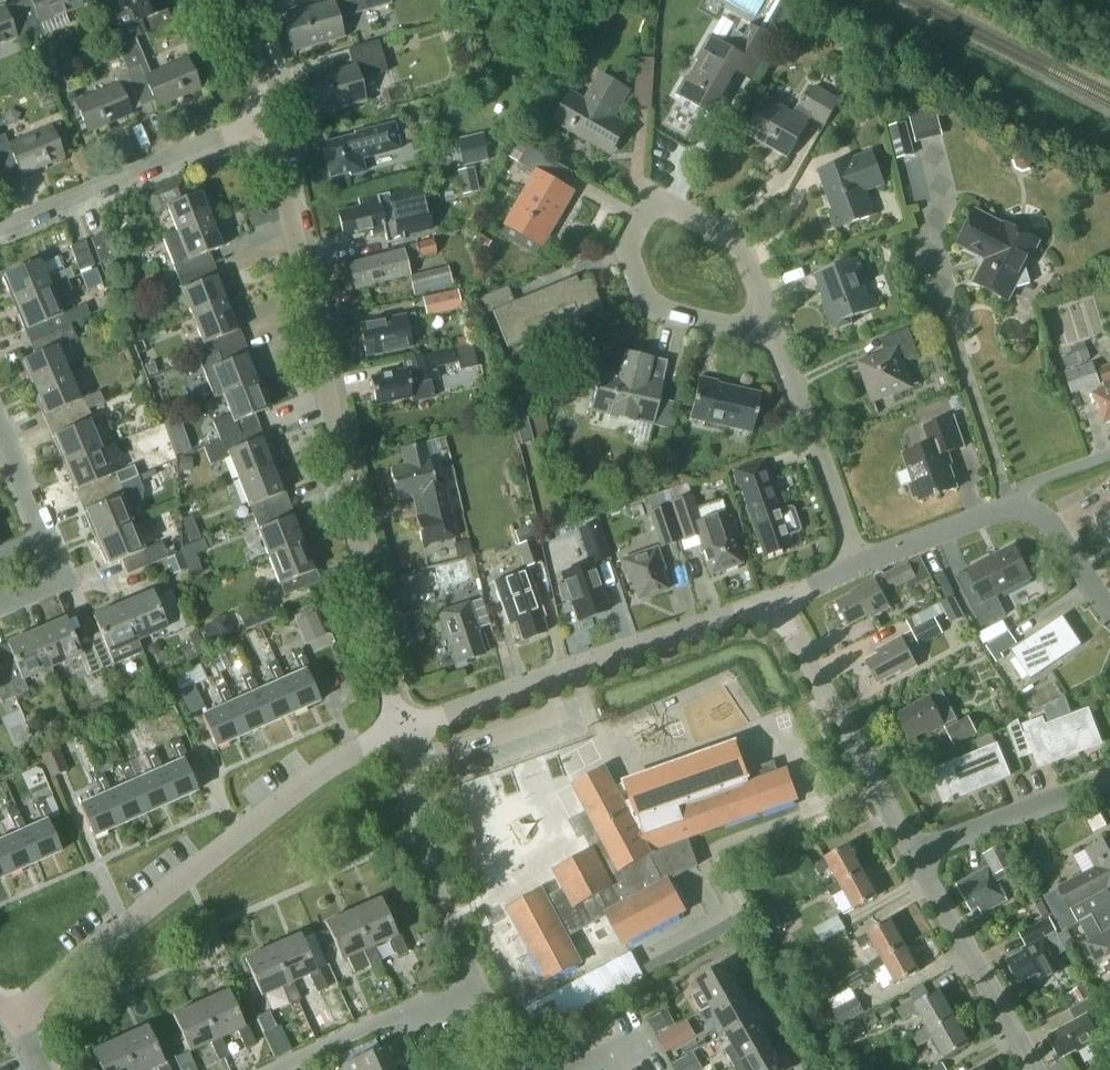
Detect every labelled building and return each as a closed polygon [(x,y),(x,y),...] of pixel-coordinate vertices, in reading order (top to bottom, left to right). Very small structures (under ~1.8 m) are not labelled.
[(19,5),(33,39),(46,33),(41,23),(84,5),(81,0),(31,0),(19,5)] [(126,41),(135,38),(167,24),(162,12),(166,10),(162,0),(127,0),(131,9),(115,15),(126,41)] [(366,8),(391,1),(391,0),(331,0),(331,1),(284,14),(295,51),(345,37),(339,16),(366,8)] [(19,5),(7,10),(5,6),(0,9),(0,45),(17,38),(20,44),(33,39),(19,5)] [(754,23),(746,36),(736,30),(728,44),(711,34),(698,58),(701,59),(690,78),(687,76),(677,94),(714,115),(739,71),(754,80),(779,37),(754,23)] [(135,38),(126,41),(116,45),(127,70),(128,70),(143,104),(154,99),(157,107),(200,89),(187,58),(150,74),(135,38)] [(51,60),(53,56),(46,39),(38,42),(47,67),(52,65),(51,60)] [(360,79),(388,71),(379,40),(348,48),(353,65),(306,78),(316,115),(366,101),(360,79)] [(35,54),(20,60),(26,76),(41,70),(35,54)] [(227,75),(222,60),(212,64),(217,79),(227,75)] [(128,70),(127,70),(115,75),(119,83),(77,101),(90,132),(132,114),(130,109),(143,104),(128,70)] [(614,118),(629,92),(602,77),(588,102),(574,94),(559,121),(611,150),(625,124),(614,118)] [(637,79),(635,105),(652,106),(655,80),(637,79)] [(43,81),(33,85),(38,98),(48,94),(43,81)] [(818,86),(808,104),(801,100),(794,111),(769,97),(747,134),(790,159),(814,118),(826,125),(841,99),(818,86)] [(934,103),(908,110),(916,142),(943,135),(934,103)] [(365,173),(362,158),(401,148),(394,121),(355,131),(356,136),(323,144),(331,177),(349,173),(354,176),(365,173)] [(904,122),(889,126),(897,159),(912,155),(904,122)] [(7,174),(20,168),(22,173),(65,156),(52,125),(10,143),(6,133),(0,136),(0,157),(7,174)] [(459,148),(463,166),(490,159),(486,141),(459,148)] [(545,245),(576,192),(549,176),(558,161),(532,146),(522,162),(540,172),(509,225),(545,245)] [(875,215),(866,191),(885,185),(873,150),(821,168),(835,207),(831,209),(838,228),(875,215)] [(1017,167),(1023,170),(1029,168),(1033,162),(1031,155),(1024,152),(1017,154),(1014,161),(1017,167)] [(472,164),(455,168),(461,194),(478,190),(472,164)] [(156,214),(169,209),(179,232),(179,233),(212,220),(201,191),(186,197),(180,182),(148,195),(156,214)] [(386,232),(388,241),(404,237),(403,235),(432,228),(420,182),(357,198),(359,206),(339,211),(345,235),(370,228),(372,235),(386,232)] [(1026,266),(1039,241),(1006,223),(1005,225),(975,209),(958,243),(976,253),(981,269),(975,282),(1008,300),(1015,287),(1031,282),(1026,266)] [(223,247),(212,220),(179,233),(179,232),(163,239),(173,264),(178,275),(179,275),(180,277),(214,264),(210,252),(223,247)] [(103,262),(119,256),(110,231),(93,237),(103,262)] [(419,256),(435,252),(431,238),(416,242),(416,245),(419,256)] [(70,245),(79,271),(94,265),(85,240),(70,245)] [(411,274),(407,260),(419,256),(416,245),(404,249),(350,264),(357,288),(411,274)] [(823,301),(832,326),(837,328),(853,323),(852,319),(881,309),(876,295),(869,297),(863,282),(869,279),(861,257),(816,273),(826,300),(823,301)] [(16,302),(67,280),(77,276),(73,267),(67,270),(65,266),(47,274),(41,259),(5,274),(16,302)] [(219,275),(214,264),(180,277),(184,287),(183,290),(193,316),(226,303),(215,277),(219,275)] [(409,277),(414,295),(453,285),(448,267),(409,277)] [(479,297),(485,313),(494,310),(508,346),(532,337),(526,322),(557,310),(571,346),(589,339),(580,317),(603,308),(591,278),(568,287),(565,280),(516,300),(510,285),(479,297)] [(85,304),(67,312),(64,313),(58,298),(70,293),(71,289),(67,280),(16,302),(32,340),(72,323),(72,322),(90,315),(85,304)] [(457,289),(422,296),(426,316),(461,309),(457,289)] [(1052,310),(1062,340),(1107,326),(1097,293),(1078,299),(1079,302),(1052,310)] [(237,330),(226,303),(193,316),(202,338),(193,342),(200,360),(211,355),(245,342),(240,329),(237,330)] [(411,346),(408,331),(414,330),(415,321),(413,314),(362,324),(368,355),(411,346)] [(932,315),(922,318),(927,333),(937,329),(932,315)] [(22,360),(33,387),(71,371),(60,345),(78,338),(72,323),(32,340),(38,354),(22,360)] [(904,360),(921,354),(911,328),(883,338),(889,354),(862,363),(875,401),(913,387),(904,360)] [(1062,357),(1065,367),(1092,358),(1086,341),(1072,346),(1074,353),(1062,357)] [(250,354),(245,342),(211,355),(215,363),(213,367),(224,395),(258,382),(247,355),(250,354)] [(431,380),(439,379),(436,366),(458,361),(459,369),(476,365),(471,342),(416,354),(419,369),(408,371),(407,369),(372,377),(378,404),(412,397),(413,401),(434,397),(431,380)] [(623,351),(619,371),(601,367),(591,412),(668,430),(674,403),(659,399),(663,381),(648,378),(652,357),(623,351)] [(1093,361),(1065,372),(1073,393),(1101,383),(1093,361)] [(1099,367),(1106,387),(1095,391),(1106,421),(1109,420),(1109,363),(1099,367)] [(144,368),(149,381),(159,377),(154,364),(144,368)] [(49,424),(90,407),(104,401),(99,390),(88,394),(87,391),(81,394),(71,371),(33,387),(49,424)] [(753,431),(761,392),(718,383),(718,381),(700,377),(691,418),(753,431)] [(151,391),(148,382),(140,385),(143,394),(151,391)] [(269,409),(258,382),(224,395),(231,413),(213,420),(221,440),(221,441),(226,439),(260,425),(256,414),(269,409)] [(520,409),(547,395),(542,385),(515,399),(520,409)] [(90,407),(49,424),(65,463),(102,447),(91,419),(95,417),(90,407)] [(966,446),(955,416),(925,426),(931,443),(905,452),(915,482),(912,485),(914,493),(919,494),(921,500),(959,487),(947,453),(966,446)] [(531,442),(526,417),(515,419),(521,444),(531,442)] [(265,436),(260,425),(226,439),(221,441),(221,440),(204,447),(211,464),(229,457),(237,478),(272,465),(263,441),(265,436)] [(398,500),(423,494),(428,514),(419,517),(425,543),(457,535),(446,491),(438,493),(425,444),(403,449),(407,466),(391,469),(398,500)] [(113,473),(102,447),(65,463),(80,499),(138,475),(133,465),(113,473)] [(180,456),(179,470),(192,470),(193,457),(180,456)] [(147,470),(143,460),(133,464),(138,474),(147,470)] [(789,506),(779,510),(761,461),(733,471),(746,507),(749,506),(766,554),(791,545),(788,534),(798,530),(799,528),(793,508),(789,506)] [(251,505),(256,516),(290,503),(285,491),(283,492),(272,465),(237,478),(249,506),(251,505)] [(80,499),(96,537),(134,522),(129,510),(136,507),(142,499),(143,488),(138,475),(80,499)] [(730,511),(719,515),(700,522),(686,483),(667,490),(685,541),(704,534),(706,539),(699,542),(711,573),(740,563),(729,531),(736,528),(730,511)] [(659,547),(680,540),(668,504),(666,505),(661,491),(645,496),(650,510),(647,511),(659,547)] [(295,515),(290,503),(256,516),(261,529),(257,530),(269,558),(302,544),(291,517),(295,515)] [(1100,518),(1109,539),(1109,513),(1100,518)] [(610,556),(598,521),(578,528),(590,564),(610,556)] [(145,549),(134,522),(96,537),(108,565),(122,559),(128,573),(170,555),(164,541),(145,549)] [(517,544),(527,574),(543,568),(535,545),(542,543),(535,523),(515,530),(519,543),(517,544)] [(468,539),(453,543),(457,557),(471,553),(468,539)] [(312,570),(302,544),(269,558),(280,585),(282,584),(287,596),(322,581),(316,568),(312,570)] [(997,594),(1031,576),(1015,544),(968,569),(980,591),(969,598),(984,626),(1008,614),(997,594)] [(639,598),(668,588),(662,570),(665,569),(657,546),(621,559),(630,582),(633,581),(639,598)] [(889,606),(884,597),(894,591),(893,589),(907,582),(910,588),(932,576),(921,557),(909,563),(908,561),(852,590),(854,593),(837,601),(849,624),(871,613),(875,614),(889,606)] [(579,620),(609,609),(595,571),(560,584),(567,604),(572,602),(579,620)] [(934,576),(945,599),(955,594),(944,571),(934,576)] [(524,639),(547,630),(541,616),(545,615),(533,585),(504,596),(513,622),(517,620),(524,639)] [(151,593),(123,605),(137,639),(164,628),(167,634),(186,625),(171,589),(153,597),(151,593)] [(955,594),(945,599),(941,601),(947,612),(951,621),(965,614),(955,594)] [(267,599),(252,606),(260,624),(274,617),(267,599)] [(919,663),(911,649),(943,633),(935,618),(947,612),(941,601),(906,619),(912,630),(904,635),(877,650),(879,653),(868,659),(880,681),(902,669),(903,672),(919,663)] [(461,661),(484,653),(477,632),(478,630),(468,602),(439,612),(450,642),(453,640),(461,661)] [(142,652),(137,639),(123,605),(93,617),(100,633),(89,638),(102,669),(114,664),(142,652)] [(295,620),(305,644),(325,636),(315,611),(295,620)] [(1032,680),(1083,645),(1064,617),(1013,652),(1032,680)] [(66,620),(36,632),(51,666),(78,655),(86,676),(102,669),(89,638),(76,643),(66,620)] [(990,626),(977,633),(983,644),(996,637),(990,626)] [(196,630),(187,634),(196,654),(207,649),(196,630)] [(1017,643),(1008,630),(986,645),(996,661),(1004,656),(1002,653),(1017,643)] [(22,679),(51,666),(36,632),(7,645),(14,660),(3,665),(16,696),(27,691),(22,679)] [(284,677),(278,680),(293,711),(318,700),(304,668),(309,666),(301,648),(292,653),(300,670),(284,677)] [(257,689),(253,691),(267,723),(293,711),(278,680),(284,677),(276,659),(267,664),(274,681),(257,689)] [(172,674),(188,712),(203,705),(198,694),(203,692),(199,681),(206,678),(200,662),(172,674)] [(1,702),(16,696),(3,665),(0,666),(0,700),(1,702)] [(233,700),(227,703),(242,735),(267,723),(253,691),(257,689),(249,671),(241,675),(249,692),(233,700)] [(167,687),(160,672),(152,676),(159,691),(167,687)] [(233,700),(225,683),(215,688),(223,704),(201,714),(216,746),(242,735),(227,703),(233,700)] [(956,745),(979,732),(971,717),(962,722),(945,691),(933,698),(931,696),(900,713),(914,738),(930,730),(932,733),(945,725),(956,745)] [(1036,754),(1049,748),(1053,759),(1099,742),(1087,710),(1042,728),(1039,720),(1025,725),(1036,754)] [(1009,726),(1014,738),(1024,734),(1018,719),(1009,726)] [(1011,774),(998,743),(993,731),(974,739),(979,751),(931,771),(944,802),(1011,774)] [(163,767),(157,769),(171,801),(197,789),(183,758),(188,755),(180,738),(171,742),(179,759),(163,767)] [(67,769),(57,743),(40,750),(51,776),(67,769)] [(736,743),(617,785),(606,766),(573,783),(588,810),(570,819),(579,837),(585,834),(593,849),(555,869),(564,887),(547,896),(543,888),(508,907),(547,981),(582,962),(567,934),(607,913),(623,944),(686,910),(670,879),(698,864),(688,837),(798,799),(787,768),(768,774),(764,764),(746,770),(736,743)] [(137,778),(132,781),(146,812),(171,801),(157,769),(163,767),(155,750),(146,754),(153,771),(137,778)] [(112,789),(106,792),(120,824),(146,812),(132,781),(137,778),(129,761),(120,765),(128,782),(112,789)] [(120,824),(106,792),(112,789),(104,772),(95,776),(103,794),(80,804),(95,836),(120,824)] [(28,829),(22,831),(36,862),(61,851),(48,820),(53,818),(51,815),(58,811),(51,796),(50,797),(45,786),(31,793),(44,822),(28,829)] [(0,841),(0,851),(10,873),(36,862),(22,831),(28,829),(19,810),(17,810),(15,804),(6,808),(17,833),(1,840),(0,841)] [(1079,922),(1109,905),(1109,892),(1109,889),(1109,888),(1109,837),(1088,850),(1096,865),(1044,893),(1064,930),(1079,921),(1079,922)] [(832,865),(841,880),(863,867),(849,843),(827,855),(827,857),(816,863),(821,872),(832,865)] [(1009,900),(999,882),(1009,876),(1006,870),(1014,866),(1003,845),(985,854),(991,867),(959,884),(973,911),(980,907),(984,914),(1009,900)] [(10,873),(0,851),(0,877),(10,873)] [(797,859),(794,852),(782,858),(786,865),(797,859)] [(863,867),(841,880),(830,886),(835,895),(846,889),(857,908),(879,895),(863,867)] [(739,880),(747,895),(755,891),(754,888),(760,885),(754,873),(739,880)] [(370,949),(374,947),(390,940),(398,957),(409,952),(400,934),(397,935),(380,899),(353,911),(370,949)] [(1044,901),(1035,904),(1042,918),(1050,914),(1044,901)] [(1079,922),(1089,939),(1086,941),(1096,961),(1109,954),(1109,905),(1079,922)] [(797,920),(790,909),(769,921),(775,933),(797,920)] [(370,949),(353,911),(325,923),(343,962),(364,952),(372,969),(382,964),(374,947),(370,949)] [(838,914),(814,928),(822,942),(846,928),(838,914)] [(737,915),(642,965),(646,975),(741,925),(737,915)] [(875,940),(883,954),(905,942),(892,917),(869,930),(870,931),(859,938),(863,946),(875,940)] [(1050,917),(1020,933),(1027,945),(1056,930),(1050,917)] [(1012,973),(1016,974),(1020,983),(1032,977),(1036,984),(1062,970),(1055,957),(1066,951),(1062,944),(1064,943),(1056,930),(1023,948),(1025,951),(1008,960),(1010,964),(1009,967),(1012,973)] [(288,985),(293,983),(309,976),(317,993),(329,988),(320,969),(316,971),(299,934),(272,947),(288,985)] [(905,942),(883,954),(872,961),(877,970),(888,963),(899,982),(921,969),(905,942)] [(288,985),(272,947),(245,959),(262,996),(283,987),(291,1005),(301,1000),(293,983),(288,985)] [(631,951),(526,1007),(538,1031),(644,975),(631,951)] [(698,978),(713,1006),(743,989),(734,973),(743,968),(736,956),(698,978)] [(816,983),(822,993),(830,988),(825,978),(816,983)] [(1076,1003),(1090,996),(1083,984),(1079,986),(1076,982),(1069,985),(1075,997),(1073,998),(1076,1003)] [(836,997),(830,988),(822,993),(827,1002),(836,997)] [(751,1004),(743,989),(713,1006),(729,1033),(768,1011),(761,998),(751,1004)] [(921,1010),(930,1026),(953,1013),(940,989),(917,1002),(915,999),(899,1008),(905,1019),(921,1010)] [(217,1038),(222,1036),(238,1030),(246,1048),(257,1043),(248,1024),(244,1025),(228,990),(201,1002),(217,1038)] [(856,996),(832,1009),(840,1024),(864,1011),(856,996)] [(1054,1048),(1056,1047),(1062,1058),(1077,1050),(1079,1053),(1101,1040),(1093,1025),(1104,1020),(1091,997),(1069,1009),(1076,1022),(1050,1036),(1052,1040),(1050,1041),(1054,1048)] [(217,1038),(201,1002),(174,1013),(191,1051),(212,1042),(219,1060),(230,1055),(222,1036),(217,1038)] [(894,1015),(888,1005),(879,1011),(884,1021),(894,1015)] [(729,1033),(735,1045),(727,1049),(735,1064),(773,1043),(764,1027),(774,1022),(768,1011),(729,1033)] [(648,1019),(655,1034),(670,1027),(663,1012),(648,1019)] [(875,1012),(862,1019),(867,1028),(880,1021),(875,1012)] [(953,1013),(930,1026),(914,1035),(920,1045),(936,1036),(947,1056),(970,1043),(953,1013)] [(852,1024),(836,1033),(842,1042),(858,1034),(852,1024)] [(167,1060),(164,1061),(155,1042),(147,1025),(120,1038),(134,1069),(148,1069),(157,1066),(159,1069),(172,1069),(167,1060)] [(120,1038),(93,1050),(102,1069),(134,1069),(120,1038)] [(359,1069),(396,1069),(390,1058),(401,1052),(395,1039),(353,1059),(353,1058),(337,1065),(339,1069),(357,1069),(358,1069),(359,1069)] [(773,1043),(735,1064),(738,1069),(789,1069),(799,1064),(792,1053),(782,1058),(773,1043)] [(675,1069),(697,1069),(688,1054),(685,1056),(671,1064),(675,1069)] [(181,1067),(182,1069),(197,1069),(193,1061),(181,1067)] [(926,1069),(947,1069),(942,1061),(926,1069)]
